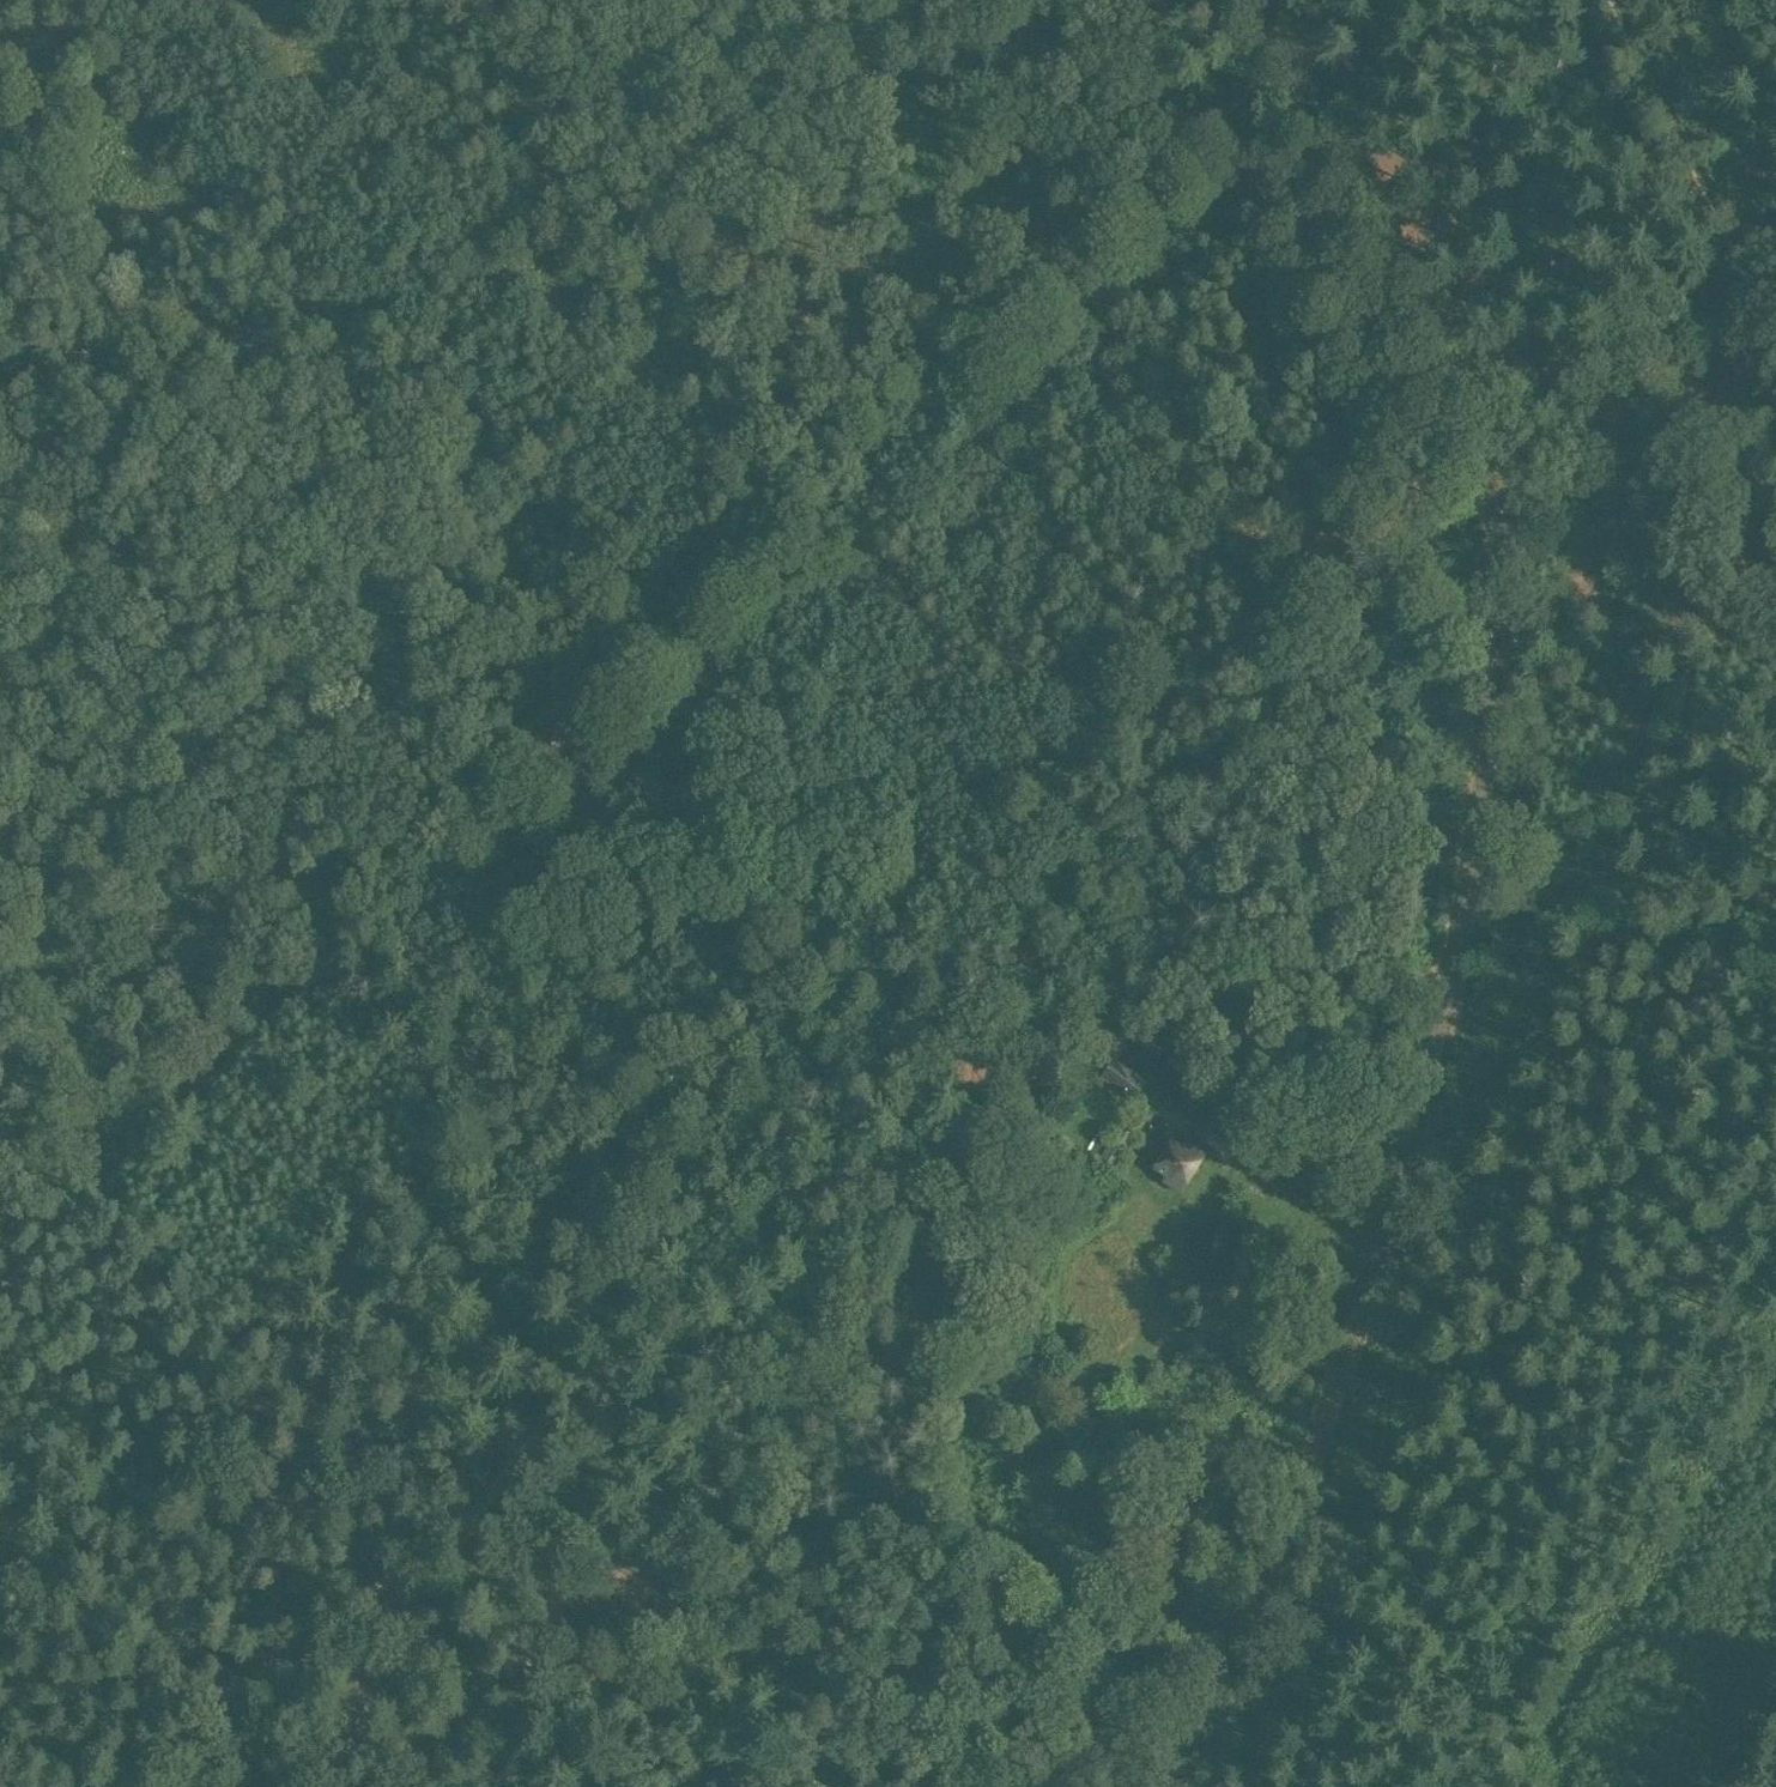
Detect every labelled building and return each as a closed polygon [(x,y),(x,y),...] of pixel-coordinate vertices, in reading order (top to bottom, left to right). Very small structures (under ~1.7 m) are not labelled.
[(1144,1081),(1117,1062),(1106,1078),(1100,1073),(1094,1081),(1104,1088),(1109,1080),(1133,1097),(1144,1081)] [(1162,1182),(1181,1193),(1203,1155),(1185,1144),(1182,1151),(1169,1143),(1153,1170),(1165,1177),(1162,1182)]
